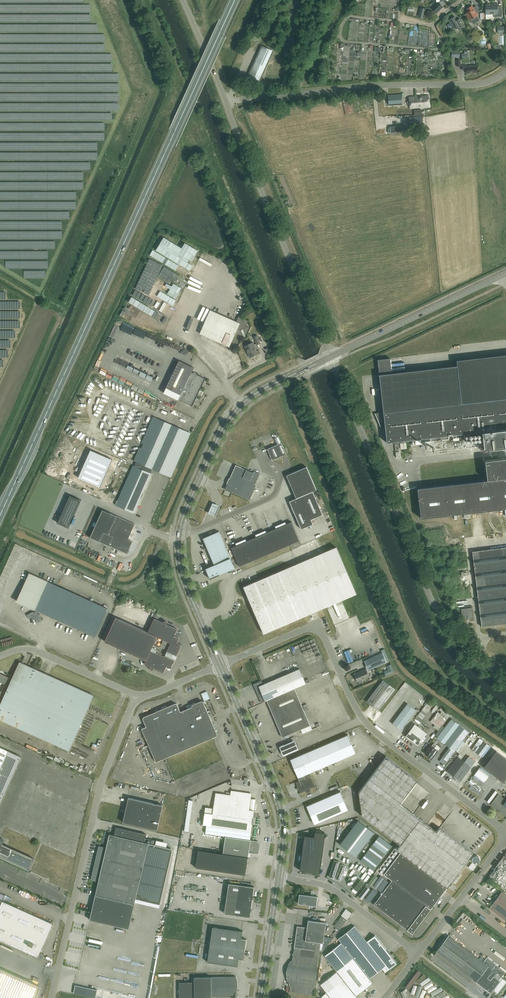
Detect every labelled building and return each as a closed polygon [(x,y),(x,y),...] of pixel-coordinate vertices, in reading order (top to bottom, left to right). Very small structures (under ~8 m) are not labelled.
[(439,3),(439,2),(432,9),(436,13),(443,7),(442,6),(444,4),(443,1),(447,0),(440,0),(441,2),(439,3)] [(497,7),(497,3),(492,4),(492,5),(485,6),(485,14),(493,14),(493,17),(502,16),(501,7),(497,7)] [(480,12),(476,6),(472,8),(471,6),(467,9),(468,12),(466,14),(470,20),(472,23),(478,19),(477,16),(476,14),(480,12)] [(460,18),(457,20),(454,17),(448,20),(450,23),(448,24),(447,26),(449,28),(450,28),(452,27),(453,29),(457,27),(459,30),(464,26),(460,18)] [(274,51),(262,46),(248,76),(260,82),(274,51)] [(472,67),(471,65),(466,66),(466,65),(462,65),(462,70),(466,70),(467,73),(476,73),(478,72),(477,67),(475,67),(472,67)] [(283,85),(288,87),(292,78),(287,76),(283,85)] [(402,105),(402,94),(389,95),(389,106),(402,105)] [(430,107),(429,96),(409,97),(410,109),(430,107)] [(350,102),(349,100),(346,100),(347,102),(344,103),(346,115),(354,113),(352,101),(350,102)] [(423,126),(423,116),(409,117),(409,127),(423,126)] [(236,322),(210,310),(199,334),(229,347),(235,333),(241,336),(243,335),(243,336),(245,335),(245,334),(246,334),(249,328),(248,327),(245,326),(247,322),(247,320),(239,317),(236,322)] [(258,338),(257,335),(253,337),(257,345),(260,343),(263,342),(261,337),(258,338)] [(257,354),(253,343),(245,346),(249,357),(257,354)] [(457,361),(457,366),(392,373),(390,358),(378,360),(384,412),(375,413),(381,428),(381,427),(381,426),(385,426),(387,443),(402,441),(402,443),(400,443),(401,449),(407,448),(406,442),(405,442),(405,441),(483,432),(485,450),(505,447),(505,355),(457,361)] [(166,388),(163,393),(178,400),(178,399),(192,406),(205,379),(191,372),(194,368),(179,361),(166,388)] [(134,513),(152,474),(150,473),(152,469),(170,477),(171,473),(173,474),(190,433),(153,416),(141,443),(143,444),(141,448),(140,447),(134,461),(136,462),(134,466),(133,465),(131,470),(130,474),(129,474),(128,476),(128,477),(119,498),(118,499),(115,505),(134,513)] [(476,435),(467,436),(468,447),(475,446),(475,445),(480,445),(480,437),(477,438),(476,435)] [(286,454),(281,443),(267,449),(272,460),(286,454)] [(417,488),(421,518),(505,509),(505,458),(485,461),(487,480),(417,488)] [(236,465),(232,473),(255,483),(260,474),(254,471),(253,473),(236,465)] [(306,467),(284,476),(294,499),(289,501),(301,529),(313,524),(311,520),(323,515),(313,491),(316,490),(306,467)] [(254,486),(255,483),(232,473),(229,479),(231,480),(230,481),(253,492),(256,486),(254,486)] [(253,492),(230,481),(226,489),(250,499),(253,492)] [(70,495),(58,523),(68,528),(80,500),(70,495)] [(219,505),(213,503),(208,513),(214,516),(219,505)] [(136,522),(104,507),(90,538),(127,554),(131,544),(127,542),(136,522)] [(299,541),(291,521),(291,522),(231,547),(239,567),(240,567),(239,566),(299,541)] [(210,579),(235,568),(219,532),(203,538),(214,564),(205,568),(210,579)] [(356,594),(336,547),(244,587),(263,633),(356,594)] [(472,552),(481,627),(505,624),(505,547),(472,552)] [(101,554),(99,559),(105,561),(105,562),(111,565),(114,559),(101,554)] [(16,601),(35,610),(36,610),(35,612),(33,611),(27,615),(29,619),(32,617),(33,620),(36,619),(36,622),(41,621),(39,614),(37,613),(39,611),(95,637),(107,608),(48,581),(29,573),(16,601)] [(472,607),(461,609),(462,619),(474,618),(472,607)] [(148,632),(115,617),(105,641),(146,660),(144,664),(150,667),(150,668),(150,669),(151,670),(152,670),(153,670),(153,669),(154,668),(163,673),(166,666),(171,668),(180,647),(175,645),(179,638),(174,636),(177,629),(166,624),(167,623),(167,622),(166,621),(165,621),(164,621),(163,622),(163,623),(154,619),(148,632)] [(386,662),(382,653),(364,661),(366,665),(365,666),(367,669),(354,674),(357,682),(369,677),(366,671),(386,662)] [(19,662),(12,679),(0,674),(0,699),(2,700),(0,705),(0,719),(69,751),(94,695),(19,662)] [(261,681),(253,684),(255,688),(255,689),(259,697),(260,699),(261,702),(261,703),(266,700),(294,689),(306,684),(299,669),(277,678),(263,685),(261,681)] [(395,689),(383,680),(366,702),(378,711),(395,689)] [(294,689),(266,700),(282,737),(301,729),(303,732),(312,728),(294,689)] [(437,705),(430,700),(422,712),(429,717),(437,705)] [(202,701),(201,701),(196,703),(195,702),(186,706),(187,709),(180,712),(177,705),(177,704),(176,704),(176,703),(175,703),(144,717),(143,717),(143,718),(143,719),(146,727),(142,729),(156,762),(216,736),(217,735),(217,734),(203,702),(203,701),(202,701)] [(415,710),(407,704),(392,724),(400,730),(415,710)] [(115,724),(121,709),(119,708),(112,723),(115,724)] [(442,708),(439,713),(445,717),(446,715),(450,718),(452,715),(442,708)] [(450,718),(436,737),(444,744),(459,725),(450,718)] [(427,733),(415,724),(405,736),(418,745),(427,733)] [(469,732),(459,725),(445,744),(449,747),(442,757),(447,761),(469,732)] [(300,793),(305,791),(306,792),(307,792),(308,792),(309,791),(310,790),(310,789),(315,787),(309,773),(355,753),(348,735),(290,760),(299,781),(295,782),(300,793)] [(466,747),(474,753),(483,741),(475,735),(466,747)] [(294,739),(278,745),(282,753),(282,754),(298,748),(296,743),(294,739)] [(438,751),(437,750),(440,747),(436,745),(434,743),(431,746),(431,745),(425,753),(428,756),(427,757),(431,760),(438,751)] [(0,747),(0,803),(21,757),(0,747)] [(417,780),(386,756),(358,792),(362,815),(400,845),(396,850),(400,853),(384,875),(392,881),(374,904),(412,934),(473,853),(439,827),(436,832),(399,803),(417,780)] [(460,781),(471,767),(458,757),(447,771),(460,781)] [(167,760),(159,762),(160,767),(159,768),(159,776),(164,776),(166,781),(172,781),(174,781),(167,760)] [(203,825),(251,831),(254,810),(249,810),(251,793),(231,791),(230,795),(215,793),(213,808),(205,807),(203,825)] [(348,810),(340,791),(306,806),(306,807),(319,822),(348,810)] [(498,794),(490,805),(499,811),(499,812),(500,813),(501,813),(505,817),(505,800),(498,794)] [(163,805),(128,797),(122,822),(157,830),(163,805)] [(360,822),(341,846),(357,858),(375,834),(360,822)] [(98,881),(89,920),(129,929),(136,899),(155,903),(162,872),(167,873),(173,849),(149,843),(149,839),(145,838),(146,834),(116,827),(114,835),(109,834),(106,848),(99,846),(91,879),(98,881)] [(300,870),(320,873),(326,833),(316,831),(315,836),(305,835),(300,870)] [(198,850),(248,858),(248,857),(249,853),(258,854),(260,844),(258,841),(225,836),(223,854),(198,850)] [(379,836),(360,860),(373,869),(391,845),(379,836)] [(28,870),(34,858),(1,843),(3,838),(0,837),(0,858),(28,870)] [(248,858),(198,850),(195,867),(245,875),(248,858)] [(362,880),(356,888),(359,890),(365,882),(362,880)] [(254,887),(228,883),(224,913),(249,917),(252,899),(253,900),(253,897),(252,897),(254,887)] [(502,892),(489,908),(505,921),(505,895),(502,892)] [(317,896),(299,894),(298,903),(316,906),(317,896)] [(364,902),(368,898),(363,894),(359,898),(364,902)] [(1,901),(0,903),(0,940),(37,957),(52,923),(1,901)] [(342,915),(334,926),(339,930),(352,913),(346,909),(341,915),(342,915)] [(297,926),(295,939),(294,949),(314,952),(316,942),(323,943),(326,923),(308,920),(307,928),(297,926)] [(320,985),(326,992),(322,996),(323,997),(357,997),(355,996),(372,983),(369,979),(382,969),(385,973),(397,963),(375,935),(367,941),(355,926),(339,939),(342,943),(325,956),(337,971),(320,985)] [(210,944),(245,949),(246,939),(241,939),(242,931),(212,927),(210,944)] [(463,932),(477,941),(479,937),(465,928),(463,932)] [(476,982),(484,988),(490,993),(493,990),(496,993),(499,990),(500,991),(503,986),(499,982),(499,981),(498,980),(501,977),(500,977),(504,972),(487,958),(483,962),(448,935),(436,951),(476,982)] [(243,961),(245,949),(210,944),(207,962),(237,966),(238,959),(243,961)] [(302,951),(294,950),(289,985),(291,985),(290,992),(313,995),(319,953),(314,952),(313,957),(303,956),(301,954),(302,951)] [(39,986),(0,969),(0,997),(34,997),(39,986)] [(419,970),(407,987),(411,989),(423,973),(419,970)] [(180,997),(206,997),(235,997),(235,993),(236,993),(237,991),(237,989),(237,987),(237,985),(237,983),(237,981),(236,979),(236,977),(231,977),(194,977),(194,983),(180,983),(180,997)]
